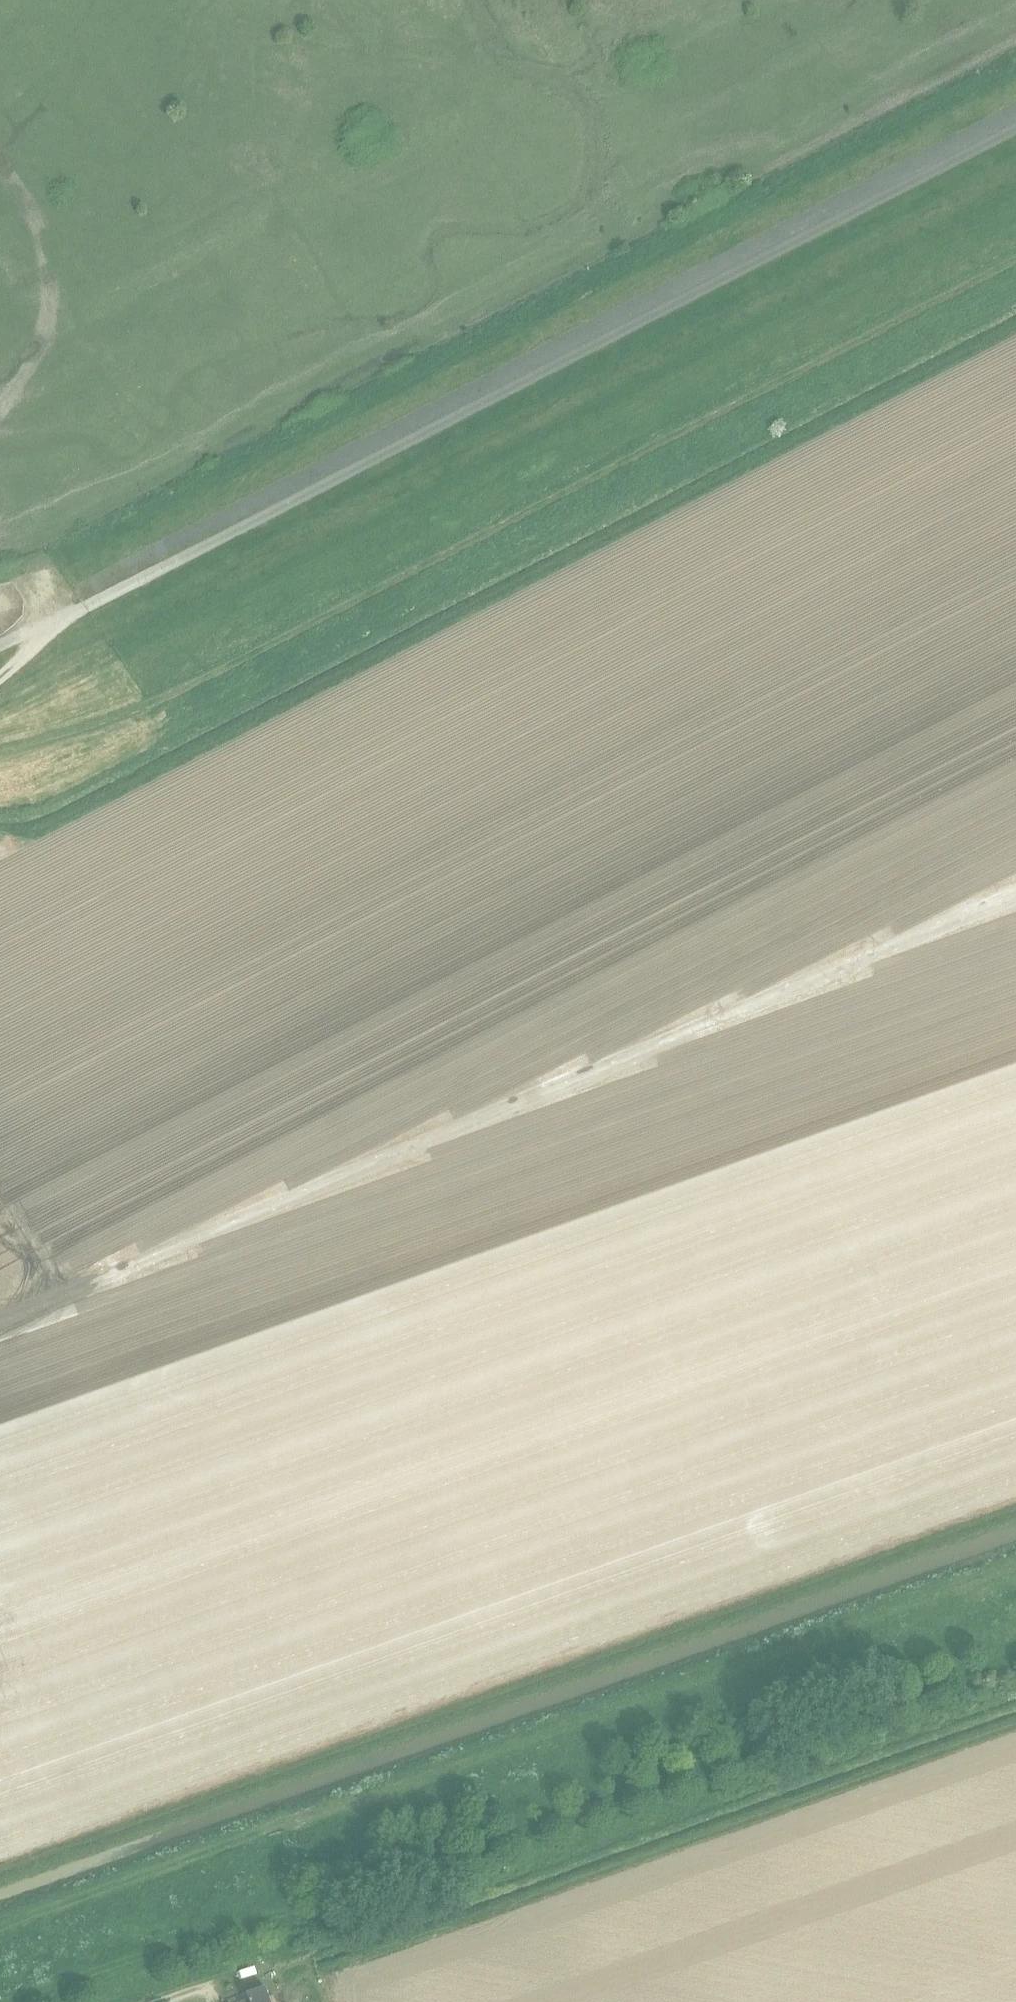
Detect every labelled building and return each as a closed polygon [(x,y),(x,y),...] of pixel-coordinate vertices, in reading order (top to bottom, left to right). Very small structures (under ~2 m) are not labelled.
[(265,1987),(246,1993),(249,2001),(247,2001),(270,2001),(265,1987)]
